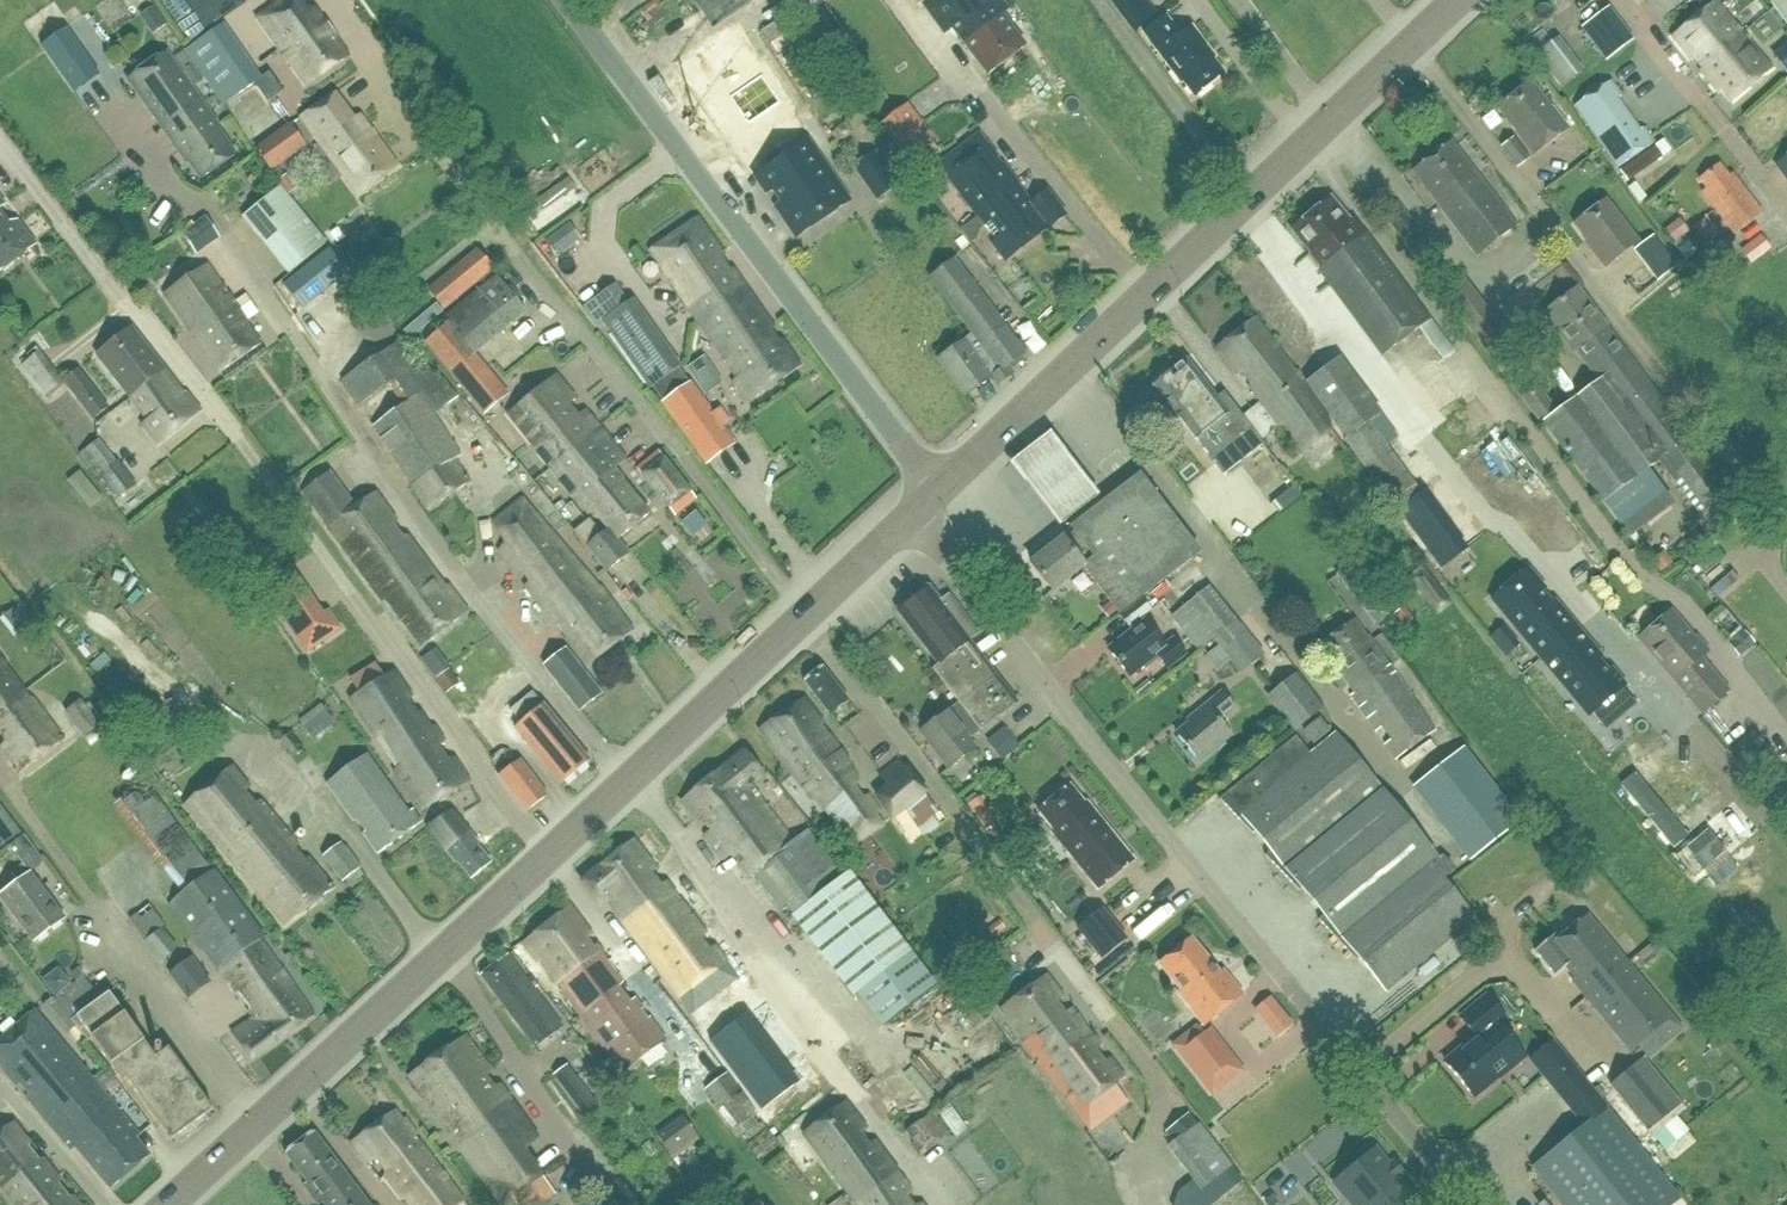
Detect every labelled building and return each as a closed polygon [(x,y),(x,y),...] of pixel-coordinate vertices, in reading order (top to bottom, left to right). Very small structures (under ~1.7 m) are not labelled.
[(125,13),(144,1),(144,0),(116,0),(125,13)] [(206,30),(243,6),(239,0),(186,0),(206,30)] [(296,0),(282,0),(255,19),(282,57),(283,57),(305,88),(347,59),(321,21),(322,20),(313,9),(305,11),(296,0)] [(753,0),(691,0),(711,30),(753,0)] [(942,33),(949,29),(986,76),(1024,47),(1000,15),(1009,8),(1002,0),(917,0),(942,33)] [(1157,15),(1145,0),(1111,0),(1109,2),(1133,33),(1157,15)] [(1786,26),(1786,0),(1767,0),(1786,26)] [(103,26),(121,10),(112,1),(94,16),(103,26)] [(1772,68),(1715,1),(1669,40),(1689,63),(1696,57),(1704,66),(1698,74),(1717,96),(1720,94),(1729,105),(1772,68)] [(1632,41),(1608,8),(1581,28),(1606,61),(1632,41)] [(156,14),(142,20),(149,37),(163,30),(156,14)] [(1181,37),(1166,17),(1142,35),(1179,85),(1182,83),(1194,99),(1224,76),(1207,52),(1209,51),(1192,28),(1181,37)] [(99,76),(66,29),(41,47),(74,93),(99,76)] [(222,107),(254,85),(216,30),(184,52),(222,107)] [(1560,88),(1582,72),(1557,38),(1535,54),(1560,88)] [(162,128),(200,101),(165,52),(127,79),(162,128)] [(1531,155),(1566,129),(1531,83),(1497,108),(1516,134),(1515,134),(1531,155)] [(1639,133),(1615,102),(1619,99),(1608,84),(1573,110),(1618,171),(1654,145),(1642,130),(1639,133)] [(95,93),(80,98),(86,117),(102,111),(95,93)] [(353,119),(334,93),(333,93),(300,118),(358,194),(397,165),(359,115),(353,119)] [(200,101),(162,128),(179,152),(181,151),(201,178),(234,155),(215,128),(217,126),(200,101)] [(930,138),(907,106),(881,125),(905,157),(930,138)] [(271,171),(306,146),(290,123),(255,148),(271,171)] [(985,147),(975,133),(947,154),(957,168),(947,176),(978,217),(1019,186),(987,145),(985,147)] [(1516,169),(1529,159),(1513,138),(1500,147),(1516,169)] [(808,141),(755,178),(766,194),(773,191),(780,202),(775,207),(796,238),(849,201),(808,141)] [(1476,255),(1514,226),(1452,144),(1414,173),(1476,255)] [(875,201),(898,186),(873,152),(851,168),(875,201)] [(1775,166),(1786,181),(1786,156),(1775,166)] [(1732,181),(1720,166),(1699,181),(1709,194),(1705,198),(1733,233),(1761,211),(1735,178),(1732,181)] [(288,276),(325,243),(279,186),(241,219),(288,276)] [(1019,186),(978,217),(996,240),(991,243),(1003,259),(1005,261),(1049,228),(1049,229),(1066,216),(1048,191),(1032,203),(1030,200),(1019,186)] [(1349,219),(1330,197),(1290,230),(1321,267),(1316,271),(1381,357),(1419,328),(1443,359),(1454,351),(1446,339),(1355,218),(1349,219)] [(1604,268),(1638,242),(1605,200),(1573,225),(1591,247),(1589,248),(1604,268)] [(34,246),(15,222),(7,224),(0,215),(0,272),(34,246)] [(1703,241),(1715,231),(1704,217),(1692,226),(1703,241)] [(196,255),(218,240),(220,238),(205,218),(181,233),(196,255)] [(720,298),(741,284),(732,270),(725,272),(717,260),(721,257),(697,218),(647,248),(698,323),(725,305),(720,298)] [(1678,219),(1663,231),(1686,261),(1698,252),(1685,235),(1688,232),(1678,219)] [(1657,285),(1676,269),(1651,236),(1632,251),(1657,285)] [(1760,236),(1739,251),(1749,264),(1769,248),(1760,236)] [(1698,277),(1699,277),(1719,262),(1729,255),(1719,242),(1709,249),(1688,264),(1698,277)] [(439,300),(446,309),(447,309),(459,299),(494,269),(476,248),(441,277),(428,287),(439,300)] [(328,251),(283,287),(301,309),(346,273),(328,251)] [(364,278),(380,266),(371,254),(354,267),(364,278)] [(952,260),(927,278),(969,334),(937,358),(965,396),(988,380),(995,389),(1014,375),(1007,366),(1023,355),(952,260)] [(217,373),(260,344),(237,311),(238,310),(207,264),(164,294),(194,338),(193,339),(217,373)] [(1026,312),(1053,295),(1035,266),(1017,278),(1014,273),(1004,279),(1026,312)] [(484,413),(507,394),(476,355),(500,333),(526,311),(496,275),(444,319),(448,323),(425,342),(484,413)] [(1473,334),(1495,319),(1493,317),(1490,319),(1462,282),(1444,297),(1473,334)] [(725,305),(777,381),(799,366),(781,340),(774,343),(766,332),(771,327),(741,284),(720,298),(725,305)] [(1741,508),(1606,329),(1607,328),(1577,289),(1544,313),(1562,336),(1597,381),(1555,412),(1538,389),(1523,400),(1541,425),(1542,424),(1601,503),(1620,529),(1628,538),(1673,505),(1647,469),(1657,461),(1710,531),(1741,508)] [(652,387),(679,367),(631,301),(604,321),(652,387)] [(747,402),(777,381),(725,305),(698,323),(740,385),(736,388),(747,402)] [(1241,416),(1261,441),(1278,428),(1283,426),(1292,438),(1291,441),(1300,454),(1332,430),(1254,318),(1215,349),(1234,375),(1242,374),(1251,385),(1249,389),(1259,402),(1258,403),(1241,416)] [(182,395),(131,328),(97,355),(147,420),(141,425),(157,445),(200,411),(185,392),(182,395)] [(430,387),(416,367),(398,341),(339,380),(358,406),(388,386),(400,406),(373,425),(429,510),(468,482),(454,460),(462,455),(435,415),(457,398),(441,377),(430,387)] [(704,395),(721,384),(704,359),(687,370),(704,395)] [(1438,566),(1460,550),(1384,448),(1397,439),(1339,359),(1306,383),(1438,566)] [(1261,441),(1241,416),(1225,394),(1217,400),(1186,360),(1152,386),(1152,387),(1143,394),(1156,411),(1165,404),(1194,441),(1195,440),(1223,475),(1263,445),(1261,442),(1261,441)] [(109,407),(78,368),(62,382),(92,420),(109,407)] [(509,416),(551,467),(599,429),(586,412),(576,420),(565,408),(575,399),(557,377),(509,416)] [(710,461),(734,443),(728,435),(690,383),(664,401),(710,461)] [(608,529),(618,541),(619,539),(622,537),(650,514),(612,468),(624,458),(599,429),(551,467),(581,506),(587,513),(588,513),(592,510),(608,529)] [(1059,522),(1097,493),(1050,432),(1012,461),(1059,522)] [(675,517),(697,499),(657,450),(636,467),(675,517)] [(356,506),(345,492),(329,472),(301,493),(382,601),(386,598),(421,647),(467,611),(448,584),(444,587),(407,536),(401,538),(392,525),(395,522),(374,493),(356,506)] [(1198,554),(1137,474),(1069,527),(1074,533),(1063,541),(1062,539),(1030,564),(1051,592),(1082,568),(1109,602),(1115,611),(1118,615),(1198,554)] [(185,505),(217,519),(228,494),(196,480),(185,505)] [(135,492),(118,503),(129,520),(146,508),(135,492)] [(599,588),(522,499),(491,522),(505,542),(498,551),(514,572),(521,570),(529,580),(524,586),(553,626),(558,624),(566,634),(565,637),(587,665),(633,630),(601,587),(599,588)] [(618,541),(608,529),(602,534),(589,518),(573,531),(586,547),(606,571),(628,553),(618,541)] [(1725,569),(1715,579),(1740,606),(1773,575),(1739,539),(1717,561),(1725,569)] [(1552,663),(1587,633),(1566,607),(1563,610),(1550,595),(1553,592),(1537,573),(1501,603),(1552,663)] [(937,601),(927,587),(895,610),(936,665),(931,669),(958,704),(919,732),(948,770),(977,749),(970,740),(1013,705),(967,643),(978,633),(949,594),(937,601)] [(1198,652),(1212,641),(1213,641),(1236,621),(1208,587),(1170,617),(1198,652)] [(306,653),(341,630),(328,611),(322,615),(314,601),(284,621),(306,653)] [(1109,602),(1101,609),(1107,617),(1115,611),(1109,602)] [(26,655),(45,639),(18,603),(0,618),(0,621),(26,655)] [(1400,629),(1413,619),(1404,606),(1391,616),(1400,629)] [(1695,640),(1670,611),(1638,638),(1702,713),(1728,691),(1700,658),(1708,651),(1696,638),(1695,640)] [(1240,674),(1264,655),(1236,621),(1213,641),(1240,674)] [(1369,641),(1354,621),(1319,645),(1353,693),(1350,696),(1375,732),(1381,728),(1390,740),(1383,745),(1394,760),(1434,732),(1369,641)] [(1107,651),(1128,677),(1142,667),(1144,670),(1158,659),(1165,669),(1183,655),(1173,641),(1163,648),(1144,623),(1107,651)] [(1503,628),(1489,639),(1503,658),(1517,647),(1503,628)] [(1743,633),(1740,629),(1729,639),(1732,642),(1728,646),(1738,657),(1752,645),(1754,644),(1744,632),(1743,633)] [(1611,660),(1587,633),(1552,663),(1599,719),(1617,704),(1629,718),(1644,706),(1631,691),(1634,689),(1623,674),(1619,677),(1607,663),(1611,660)] [(578,711),(601,694),(565,648),(543,665),(578,711)] [(0,661),(0,733),(5,740),(0,746),(0,747),(19,773),(63,740),(33,700),(28,697),(0,661)] [(829,715),(848,701),(822,666),(804,680),(829,715)] [(436,679),(446,692),(458,683),(448,670),(436,679)] [(411,697),(394,672),(351,699),(377,738),(383,735),(403,765),(395,771),(421,811),(468,782),(454,759),(446,760),(437,746),(442,741),(435,727),(433,729),(421,711),(417,713),(408,700),(411,697)] [(1293,733),(1298,730),(1323,709),(1295,674),(1265,698),(1293,733)] [(542,706),(531,692),(509,710),(520,724),(514,729),(560,784),(589,760),(544,704),(542,706)] [(1198,763),(1229,736),(1219,723),(1234,710),(1220,693),(1193,715),(1196,718),(1175,736),(1198,763)] [(83,738),(99,725),(81,699),(64,711),(83,738)] [(828,738),(819,727),(823,723),(804,699),(759,728),(773,749),(784,762),(811,798),(817,802),(853,844),(883,824),(875,812),(879,810),(869,794),(861,798),(853,785),(857,780),(830,737),(828,738)] [(297,727),(311,743),(332,725),(317,708),(297,727)] [(1312,746),(1330,732),(1319,718),(1301,732),(1312,746)] [(985,746),(1000,761),(1016,746),(1001,731),(985,746)] [(1437,861),(1334,733),(1309,753),(1295,736),(1219,799),(1245,827),(1248,824),(1270,850),(1264,855),(1298,890),(1301,889),(1322,915),(1318,919),(1355,960),(1358,958),(1386,993),(1475,919),(1443,880),(1453,872),(1442,858),(1437,861)] [(748,875),(751,874),(794,841),(751,786),(766,773),(746,749),(729,763),(728,763),(681,802),(701,824),(704,822),(710,830),(704,836),(723,859),(731,855),(748,875)] [(1463,750),(1414,788),(1470,860),(1519,821),(1463,750)] [(365,833),(380,853),(418,825),(366,754),(325,784),(355,824),(361,820),(368,831),(365,833)] [(525,811),(547,795),(520,760),(499,776),(525,811)] [(907,769),(897,762),(878,774),(885,785),(874,794),(893,820),(905,812),(925,837),(940,826),(933,817),(938,813),(925,796),(926,793),(910,768),(907,769)] [(256,805),(244,790),(249,786),(232,766),(185,806),(284,924),(333,887),(309,858),(304,862),(292,848),(296,844),(261,801),(256,805)] [(166,792),(175,785),(169,776),(159,783),(166,792)] [(212,871),(142,780),(112,803),(182,894),(170,903),(237,994),(240,992),(252,1008),(248,1011),(252,1018),(231,1032),(250,1058),(314,1014),(260,938),(263,935),(213,869),(212,871)] [(1069,786),(1038,811),(1054,831),(1051,833),(1096,888),(1132,859),(1093,810),(1090,812),(1069,786)] [(996,822),(979,797),(967,806),(984,830),(996,822)] [(490,863),(475,845),(477,843),(451,811),(428,828),(456,863),(457,862),(471,879),(490,863)] [(0,823),(0,850),(21,834),(8,817),(0,823)] [(794,841),(751,874),(781,912),(785,908),(791,916),(842,877),(807,831),(794,841)] [(65,919),(30,872),(43,862),(23,835),(8,846),(22,864),(10,873),(16,881),(0,893),(0,898),(33,942),(65,919)] [(661,883),(653,872),(656,869),(634,839),(604,862),(582,881),(602,906),(609,901),(692,1014),(737,978),(714,946),(709,950),(699,937),(704,934),(665,881),(661,883)] [(341,882),(360,869),(340,843),(321,857),(341,882)] [(847,873),(842,877),(791,916),(790,917),(853,998),(860,992),(886,1025),(936,987),(847,873)] [(160,962),(177,947),(161,928),(162,926),(149,908),(131,921),(144,941),(143,941),(160,962)] [(619,987),(619,986),(622,983),(591,940),(593,939),(570,908),(522,943),(579,1017),(619,987)] [(1100,961),(1127,940),(1122,933),(1102,908),(1075,929),(1100,961)] [(1571,981),(1585,998),(1625,966),(1587,918),(1557,942),(1552,937),(1534,951),(1554,977),(1565,968),(1574,979),(1571,981)] [(1219,972),(1191,938),(1159,964),(1180,990),(1177,993),(1203,1025),(1242,994),(1222,970),(1219,972)] [(561,1027),(507,954),(479,975),(534,1048),(561,1027)] [(1625,966),(1585,998),(1596,1012),(1599,1010),(1608,1020),(1605,1023),(1628,1052),(1648,1037),(1657,1048),(1677,1031),(1625,966)] [(173,980),(188,1001),(207,987),(192,967),(173,980)] [(1044,1070),(1090,1035),(1069,1009),(1064,1012),(1056,1002),(1061,998),(1044,976),(1002,1009),(1027,1042),(1024,1044),(1044,1070)] [(100,999),(83,977),(53,998),(88,1042),(92,1039),(111,1065),(123,1081),(127,1078),(170,1140),(212,1110),(168,1048),(155,1057),(109,993),(100,999)] [(630,1001),(619,987),(579,1017),(620,1073),(665,1040),(634,998),(630,1001)] [(1507,1070),(1524,1057),(1498,1024),(1505,1019),(1486,996),(1459,1018),(1475,1037),(1444,1062),(1472,1097),(1497,1077),(1494,1073),(1503,1065),(1507,1070)] [(1275,1038),(1292,1023),(1271,997),(1253,1011),(1275,1038)] [(46,1122),(94,1082),(34,1012),(0,1041),(0,1067),(16,1086),(21,1082),(31,1094),(26,1098),(46,1122)] [(716,1014),(704,1023),(715,1038),(706,1045),(734,1081),(755,1065),(716,1014)] [(1205,1035),(1197,1026),(1175,1043),(1176,1046),(1174,1048),(1213,1095),(1243,1070),(1210,1030),(1205,1035)] [(928,1059),(941,1077),(977,1051),(964,1033),(928,1059)] [(763,1066),(785,1051),(775,1035),(752,1051),(763,1066)] [(1098,1046),(1090,1035),(1044,1070),(1089,1129),(1126,1101),(1113,1084),(1122,1077),(1108,1060),(1103,1064),(1093,1051),(1098,1046)] [(408,1077),(500,1204),(502,1203),(503,1204),(541,1204),(555,1194),(541,1176),(541,1175),(523,1151),(536,1137),(498,1084),(493,1085),(486,1076),(490,1072),(464,1036),(408,1077)] [(1552,1041),(1526,1062),(1527,1063),(1544,1084),(1570,1063),(1553,1042),(1552,1041)] [(1570,1063),(1544,1084),(1562,1105),(1587,1085),(1570,1063)] [(585,1118),(597,1109),(566,1066),(554,1076),(585,1118)] [(756,1114),(741,1092),(726,1072),(703,1089),(718,1110),(722,1107),(738,1128),(756,1114)] [(1648,1091),(1634,1073),(1606,1095),(1638,1135),(1671,1108),(1653,1087),(1648,1091)] [(139,1136),(94,1082),(46,1122),(70,1151),(74,1147),(109,1189),(149,1155),(136,1138),(139,1136)] [(1587,1085),(1562,1105),(1581,1129),(1582,1128),(1589,1123),(1607,1108),(1587,1085)] [(862,1133),(865,1128),(846,1103),(804,1134),(855,1204),(912,1204),(906,1198),(911,1190),(875,1141),(869,1143),(862,1133)] [(1679,1198),(1607,1108),(1589,1123),(1582,1128),(1581,1129),(1533,1168),(1562,1204),(1671,1204),(1679,1198)] [(394,1109),(351,1143),(367,1163),(376,1159),(386,1172),(383,1177),(402,1200),(404,1198),(410,1204),(458,1204),(464,1200),(414,1137),(416,1135),(405,1117),(402,1119),(394,1109)] [(919,1157),(949,1134),(930,1111),(902,1133),(919,1157)] [(1163,1133),(1171,1144),(1167,1147),(1201,1188),(1230,1165),(1197,1123),(1194,1125),(1186,1115),(1163,1133)] [(14,1122),(0,1133),(0,1185),(16,1204),(80,1204),(73,1196),(69,1197),(58,1183),(60,1180),(42,1158),(38,1159),(28,1146),(31,1144),(14,1122)] [(314,1132),(285,1154),(307,1183),(303,1186),(318,1204),(322,1202),(324,1204),(369,1204),(314,1132)] [(1376,1150),(1334,1185),(1351,1204),(1395,1204),(1411,1192),(1399,1177),(1403,1174),(1394,1164),(1390,1167),(1376,1150)] [(1212,1189),(1222,1204),(1251,1204),(1232,1176),(1212,1189)] [(1411,1192),(1395,1204),(1422,1204),(1411,1192)] [(1263,1201),(1266,1204),(1274,1204),(1277,1203),(1271,1195),(1263,1201)]
